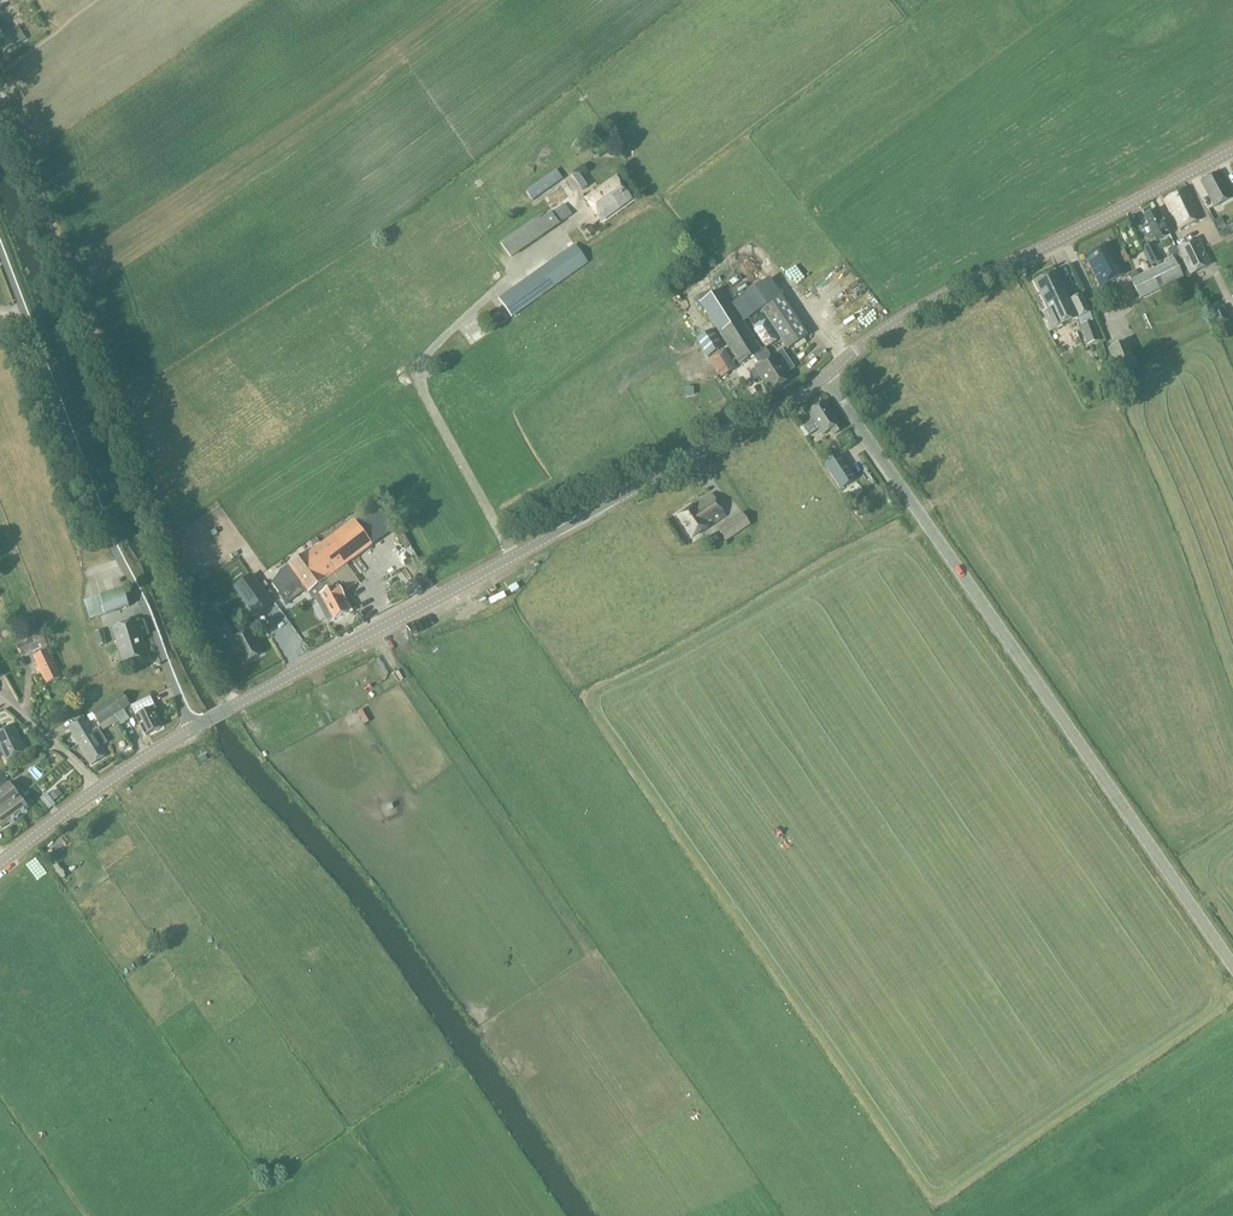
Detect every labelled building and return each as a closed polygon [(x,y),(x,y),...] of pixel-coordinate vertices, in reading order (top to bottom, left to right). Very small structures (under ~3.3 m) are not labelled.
[(4,53),(26,40),(18,27),(8,33),(0,19),(0,46),(4,53)] [(534,201),(564,180),(557,170),(527,191),(534,201)] [(1215,207),(1231,198),(1217,174),(1201,183),(1215,207)] [(616,178),(586,200),(601,222),(632,200),(616,178)] [(1165,200),(1180,230),(1202,220),(1187,189),(1165,200)] [(511,258),(573,216),(565,205),(542,221),(539,218),(501,244),(511,258)] [(1163,220),(1160,221),(1155,212),(1144,218),(1153,236),(1154,235),(1157,242),(1170,235),(1163,220)] [(1169,231),(1174,229),(1168,216),(1163,218),(1169,231)] [(1226,226),(1221,217),(1214,221),(1218,230),(1226,226)] [(1135,220),(1130,222),(1136,233),(1140,231),(1135,220)] [(1212,266),(1198,238),(1177,248),(1176,246),(1167,250),(1171,259),(1180,254),(1190,276),(1212,266)] [(1110,244),(1085,257),(1101,287),(1125,275),(1110,244)] [(1153,266),(1162,262),(1153,244),(1144,248),(1153,266)] [(575,245),(513,290),(499,300),(512,318),(588,263),(575,245)] [(1126,262),(1132,259),(1128,250),(1122,253),(1126,262)] [(1141,299),(1184,278),(1175,258),(1139,276),(1136,270),(1128,275),(1141,299)] [(1078,319),(1069,300),(1057,273),(1035,283),(1049,311),(1044,314),(1052,332),(1078,319)] [(846,291),(853,287),(848,279),(841,283),(846,291)] [(762,311),(782,298),(770,280),(743,298),(755,316),(762,311)] [(723,289),(702,303),(741,365),(755,356),(754,356),(762,351),(723,289)] [(1083,295),(1071,300),(1079,319),(1081,326),(1082,325),(1088,346),(1100,341),(1094,321),(1091,313),(1083,295)] [(767,348),(781,340),(788,350),(809,337),(782,298),(762,311),(767,318),(754,326),(754,330),(766,348),(767,348)] [(698,319),(687,325),(692,335),(703,329),(698,319)] [(726,347),(716,333),(696,346),(704,360),(726,347)] [(1118,373),(1137,366),(1127,342),(1108,349),(1118,373)] [(754,356),(755,356),(761,366),(756,369),(772,392),(790,381),(786,375),(794,370),(783,353),(775,357),(773,358),(767,348),(762,351),(754,356)] [(737,369),(726,349),(709,359),(721,379),(737,369)] [(831,430),(835,435),(843,430),(825,402),(809,413),(823,435),(831,430)] [(840,456),(825,465),(840,489),(856,480),(840,456)] [(694,507),(678,517),(692,539),(726,517),(712,495),(695,507),(694,507)] [(743,513),(718,529),(726,541),(751,525),(743,513)] [(373,546),(355,521),(310,555),(308,552),(289,566),(313,599),(332,586),(328,580),(373,546)] [(80,556),(104,556),(104,548),(80,547),(80,556)] [(119,582),(118,571),(112,572),(112,566),(105,566),(105,569),(87,570),(89,585),(119,582)] [(272,603),(257,584),(243,594),(258,613),(272,603)] [(339,586),(332,590),(328,592),(329,594),(323,598),(334,620),(348,613),(343,603),(347,601),(339,586)] [(90,620),(106,615),(106,616),(130,609),(123,588),(100,596),(84,601),(90,620)] [(36,652),(38,656),(34,659),(46,685),(61,678),(48,651),(48,652),(46,648),(48,647),(34,617),(25,621),(27,627),(23,629),(27,640),(16,645),(21,658),(36,652)] [(215,629),(208,618),(200,622),(206,634),(215,629)] [(123,665),(147,658),(137,621),(112,628),(123,665)] [(107,644),(103,630),(96,633),(100,646),(107,644)] [(245,664),(263,654),(250,631),(232,641),(245,664)] [(24,660),(16,662),(19,669),(26,666),(24,660)] [(130,706),(122,694),(92,713),(99,725),(130,706)] [(53,717),(73,708),(67,695),(47,704),(53,717)] [(131,707),(146,736),(162,728),(154,711),(156,709),(150,697),(131,707)] [(83,719),(68,728),(91,766),(108,755),(89,723),(86,725),(83,719)] [(0,733),(0,747),(6,760),(25,752),(13,726),(0,733)] [(134,748),(143,745),(137,730),(128,734),(134,748)] [(8,786),(1,776),(0,777),(0,791),(1,792),(8,786)] [(19,797),(10,785),(0,792),(0,811),(19,797)] [(57,790),(49,796),(53,802),(62,795),(57,790)] [(0,811),(0,828),(1,829),(28,809),(20,799),(20,798),(19,797),(0,811)]
